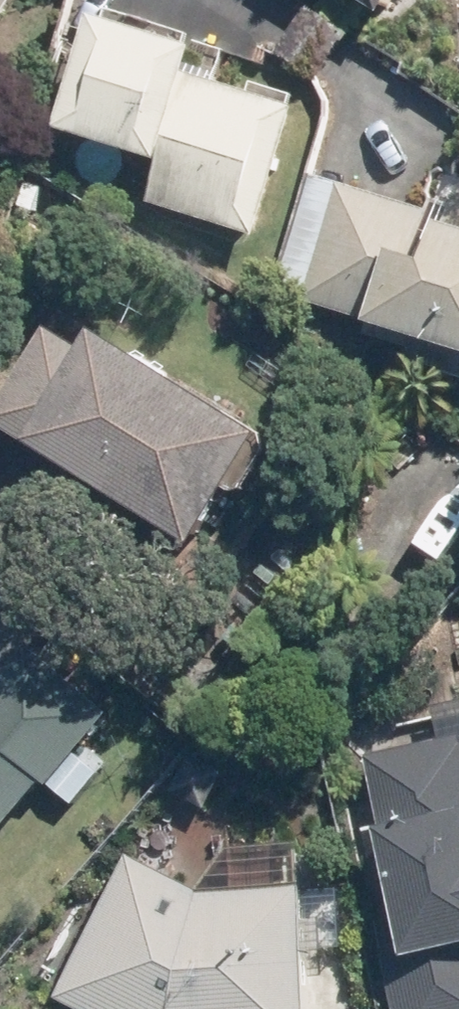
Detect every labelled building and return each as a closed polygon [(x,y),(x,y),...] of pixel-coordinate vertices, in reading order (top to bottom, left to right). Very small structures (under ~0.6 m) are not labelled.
[(26,0),(0,0),(0,41),(26,0)] [(128,9),(89,117),(184,152),(169,196),(272,232),(316,107),(209,68),(219,41),(128,9)] [(50,109),(37,143),(62,152),(76,120),(50,109)] [(381,334),(447,355),(442,374),(458,379),(458,194),(445,190),(439,214),(342,186),(308,288),(303,305),(382,330),(381,334)] [(60,328),(5,416),(216,547),(290,426),(126,325),(107,357),(60,328)] [(54,772),(64,781),(121,711),(38,643),(0,689),(0,840),(54,772)] [(370,759),(394,876),(410,947),(385,953),(397,1008),(458,1008),(458,741),(370,759)] [(328,881),(211,889),(140,854),(73,993),(105,1008),(337,1008),(328,881)]
